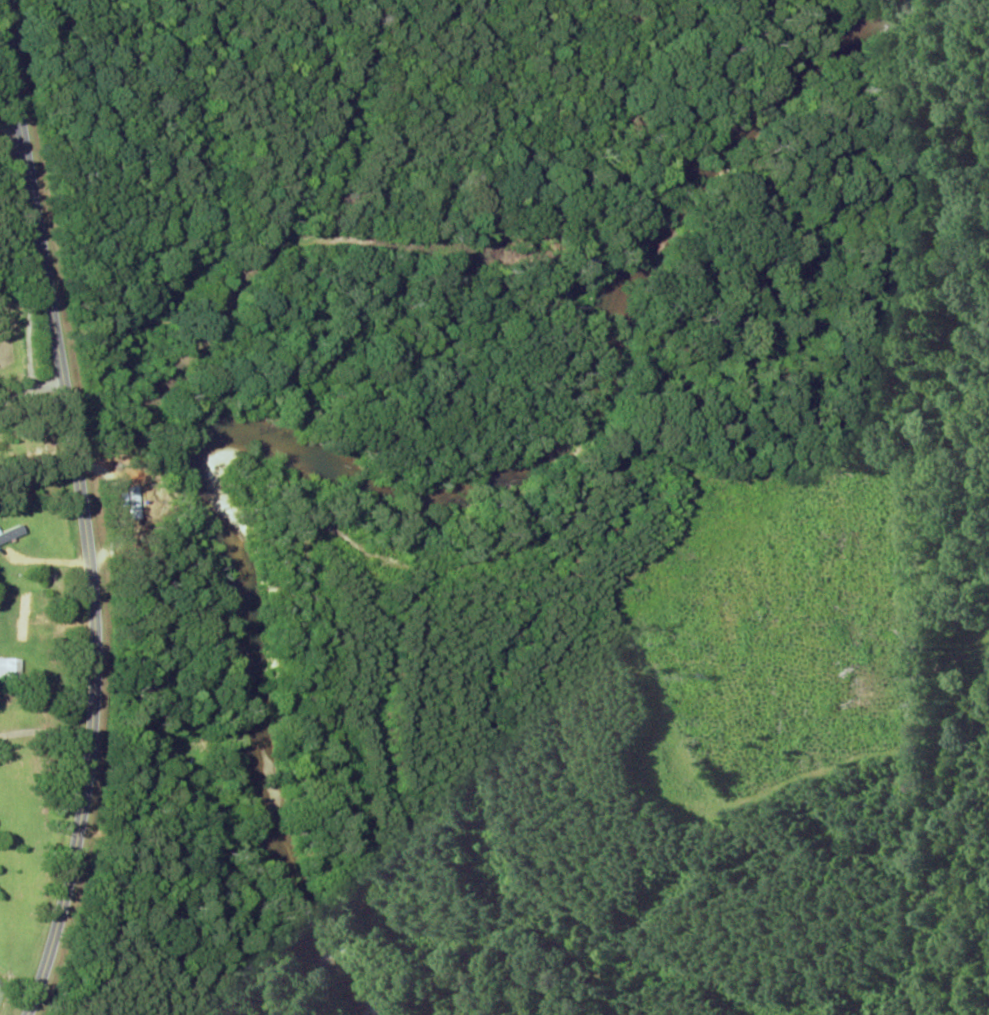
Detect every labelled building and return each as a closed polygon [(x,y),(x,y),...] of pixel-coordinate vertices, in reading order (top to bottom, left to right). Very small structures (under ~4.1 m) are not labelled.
[(26,534),(21,524),(0,533),(0,545),(26,534)] [(30,641),(31,595),(20,595),(18,641),(30,641)] [(0,659),(0,680),(20,680),(21,659),(0,659)]
